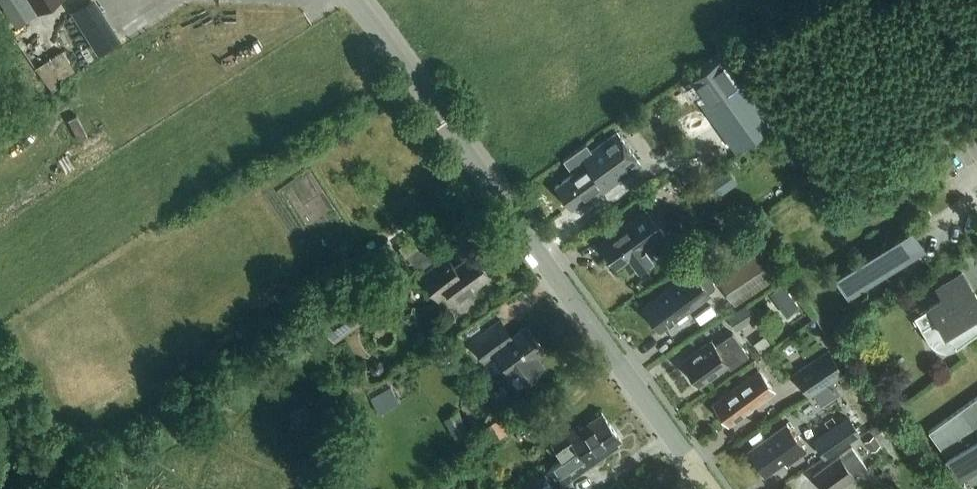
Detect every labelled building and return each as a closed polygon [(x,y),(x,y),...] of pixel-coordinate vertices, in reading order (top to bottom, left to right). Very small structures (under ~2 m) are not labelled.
[(38,13),(60,0),(30,0),(38,13)] [(125,36),(103,0),(86,0),(75,7),(102,50),(125,36)] [(79,74),(63,49),(37,67),(53,91),(79,74)] [(737,150),(772,125),(776,122),(727,55),(688,83),(737,150)] [(72,116),(83,137),(100,128),(89,107),(72,116)] [(575,174),(558,186),(573,207),(592,194),(594,198),(643,164),(620,132),(593,151),(588,143),(564,159),(575,174)] [(726,167),(705,182),(717,198),(738,183),(726,167)] [(657,259),(650,249),(667,236),(648,210),(630,223),(602,243),(618,266),(630,257),(640,271),(657,259)] [(908,243),(905,244),(901,238),(899,239),(899,238),(865,259),(866,260),(855,266),(839,276),(851,295),(923,251),(922,250),(920,248),(918,246),(915,245),(913,244),(910,243),(908,243)] [(388,240),(379,246),(386,255),(394,249),(388,240)] [(758,249),(716,276),(730,298),(725,309),(728,314),(738,307),(735,303),(776,277),(758,249)] [(456,267),(448,255),(423,273),(440,298),(450,291),(457,301),(466,294),(476,298),(482,283),(492,276),(475,253),(456,267)] [(701,267),(695,272),(695,271),(645,307),(661,329),(711,293),(710,292),(715,288),(715,286),(715,285),(715,283),(714,281),(705,268),(701,267)] [(931,307),(939,320),(924,329),(923,327),(922,327),(932,342),(933,341),(940,347),(949,349),(957,346),(958,348),(976,334),(976,324),(972,315),(976,312),(976,293),(964,273),(942,286),(943,287),(944,287),(950,296),(931,307)] [(320,320),(335,341),(367,319),(351,297),(344,303),(340,298),(325,308),(329,313),(320,320)] [(748,303),(728,315),(737,329),(756,317),(748,303)] [(498,351),(513,373),(509,376),(516,387),(540,370),(533,360),(546,351),(528,326),(510,339),(499,324),(474,342),(486,359),(498,351)] [(716,345),(713,340),(685,360),(701,384),(729,364),(732,368),(750,355),(734,332),(716,345)] [(830,348),(795,372),(811,396),(846,372),(830,348)] [(376,360),(371,366),(373,374),(381,375),(386,370),(384,362),(376,360)] [(769,394),(754,374),(715,403),(730,423),(769,394)] [(401,402),(392,387),(371,398),(380,414),(401,402)] [(976,468),(976,398),(930,431),(962,477),(976,468)] [(292,410),(310,444),(324,437),(317,424),(331,416),(325,405),(311,412),(306,403),(292,410)] [(459,412),(446,420),(456,436),(469,428),(459,412)] [(580,424),(552,443),(563,459),(564,459),(572,453),(580,448),(612,425),(604,413),(583,428),(580,424)] [(847,416),(814,439),(826,455),(859,432),(847,416)] [(499,421),(485,429),(492,440),(506,432),(499,421)] [(788,423),(750,450),(767,474),(786,460),(788,464),(807,451),(788,423)] [(533,480),(539,488),(559,488),(621,444),(618,441),(622,439),(612,425),(580,448),(572,453),(564,459),(563,459),(533,480)] [(866,442),(872,452),(882,445),(875,435),(866,442)] [(814,473),(825,488),(838,488),(856,477),(855,475),(867,466),(853,446),(814,473)]
